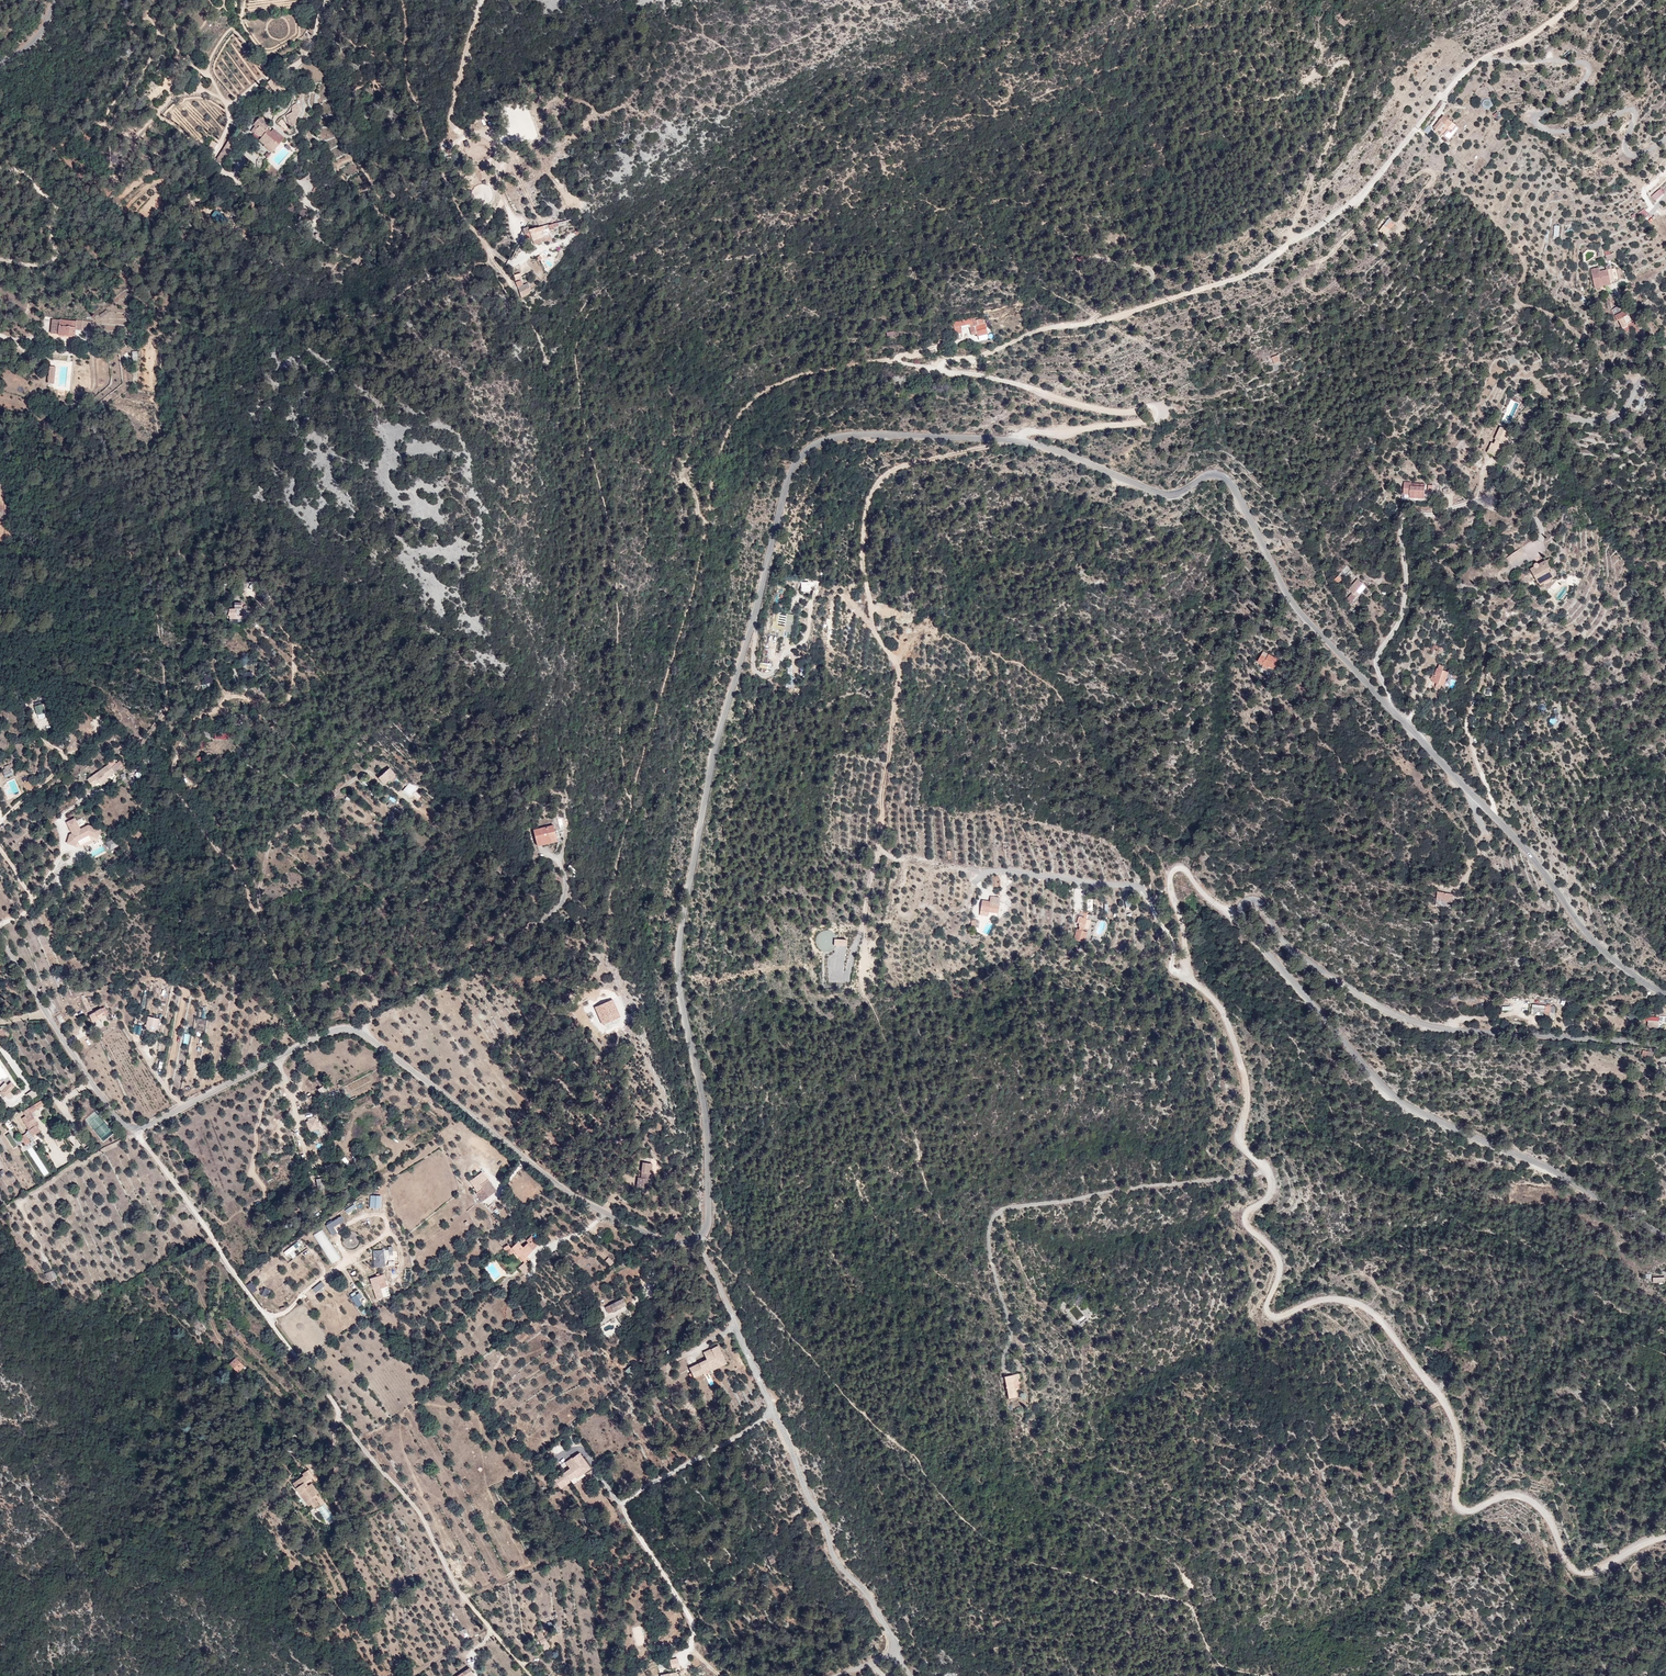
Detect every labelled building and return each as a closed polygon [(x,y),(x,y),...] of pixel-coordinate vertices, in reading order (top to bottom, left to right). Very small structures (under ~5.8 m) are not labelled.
[(1338,19),(1345,26),(1351,20),(1343,13),(1338,19)] [(1494,105),(1489,97),(1482,101),(1487,110),(1494,105)] [(299,106),(292,106),(292,116),(288,116),(288,127),(300,126),(299,106)] [(268,125),(258,118),(257,118),(251,126),(253,128),(250,130),(260,138),(258,141),(261,143),(262,142),(268,147),(266,149),(271,154),(283,138),(272,129),(270,132),(265,128),(268,125)] [(1464,131),(1450,119),(1439,131),(1453,144),(1464,131)] [(1430,126),(1423,132),(1427,135),(1433,129),(1430,126)] [(217,162),(227,167),(237,147),(227,143),(217,162)] [(1656,201),(1665,193),(1661,188),(1652,196),(1656,201)] [(298,209),(292,203),(287,208),(293,215),(298,209)] [(1647,223),(1652,220),(1646,208),(1641,211),(1647,223)] [(300,209),(299,217),(306,218),(308,210),(300,209)] [(1388,219),(1380,231),(1387,236),(1395,224),(1388,219)] [(1081,260),(1075,263),(1078,268),(1084,265),(1081,260)] [(1601,270),(1594,271),(1596,288),(1612,285),(1610,273),(1602,275),(1601,270)] [(1618,319),(1618,320),(1625,332),(1631,329),(1629,326),(1634,324),(1629,313),(1618,319)] [(74,321),(52,320),(51,335),(74,337),(75,329),(91,331),(92,322),(75,320),(74,321)] [(954,324),(956,337),(964,336),(963,330),(971,329),(972,337),(977,337),(978,340),(988,338),(986,322),(977,323),(976,320),(954,324)] [(1281,356),(1275,360),(1278,365),(1284,362),(1281,356)] [(1516,359),(1508,362),(1512,370),(1520,367),(1516,359)] [(55,366),(49,366),(47,384),(53,384),(55,366)] [(901,376),(890,378),(891,385),(901,383),(901,376)] [(1410,501),(1427,501),(1427,487),(1412,487),(1412,485),(1405,484),(1405,499),(1403,499),(1403,502),(1410,502),(1410,501)] [(1554,561),(1559,568),(1563,566),(1557,558),(1554,561)] [(1563,573),(1559,568),(1554,561),(1540,571),(1550,584),(1563,573)] [(1566,576),(1563,573),(1550,584),(1552,587),(1566,576)] [(1359,582),(1351,592),(1354,594),(1348,602),(1354,606),(1368,589),(1359,582)] [(267,593),(264,597),(271,604),(275,600),(267,593)] [(239,622),(243,600),(234,599),(233,609),(227,608),(226,615),(232,616),(231,621),(239,622)] [(1267,663),(1268,661),(1272,653),(1256,645),(1251,655),(1267,663)] [(1435,651),(1429,649),(1426,657),(1432,659),(1433,658),(1435,659),(1438,652),(1445,655),(1447,652),(1436,648),(1435,651)] [(1273,664),(1268,661),(1267,663),(1265,666),(1270,669),(1273,664)] [(1442,688),(1446,673),(1439,671),(1435,686),(1442,688)] [(1450,675),(1446,673),(1442,688),(1446,689),(1450,675)] [(258,689),(261,694),(267,691),(264,685),(258,689)] [(1487,696),(1491,692),(1487,687),(1483,691),(1487,696)] [(215,735),(207,730),(203,737),(211,742),(215,735)] [(113,768),(116,772),(125,766),(122,761),(113,768)] [(397,763),(390,768),(395,775),(401,770),(397,763)] [(108,764),(86,779),(92,787),(98,783),(100,785),(101,786),(108,781),(106,779),(114,773),(115,773),(108,764)] [(2,769),(5,778),(13,775),(10,767),(2,769)] [(395,775),(390,768),(385,773),(391,780),(396,775),(395,775)] [(402,791),(410,798),(413,795),(418,799),(420,796),(415,791),(417,789),(410,782),(402,791)] [(66,823),(72,832),(69,835),(67,845),(76,846),(77,841),(88,836),(98,838),(100,829),(88,826),(80,829),(74,818),(66,823)] [(552,826),(532,831),(536,846),(556,841),(552,826)] [(144,835),(139,830),(132,836),(138,841),(144,835)] [(106,842),(109,850),(114,848),(112,840),(106,842)] [(1627,847),(1621,850),(1623,856),(1629,854),(1627,847)] [(1427,879),(1419,875),(1417,880),(1425,884),(1427,879)] [(1448,892),(1431,889),(1429,903),(1445,906),(1448,892)] [(991,896),(990,902),(989,903),(998,905),(999,897),(991,896)] [(990,902),(981,901),(979,914),(987,917),(990,913),(997,914),(998,905),(989,903),(990,902)] [(1078,921),(1079,916),(1087,919),(1088,913),(1081,911),(1080,914),(1078,913),(1076,920),(1078,921)] [(1077,923),(1080,924),(1079,927),(1085,929),(1088,919),(1087,919),(1079,916),(1077,923)] [(1087,932),(1077,929),(1073,940),(1083,943),(1087,932)] [(818,948),(831,948),(832,935),(819,934),(818,948)] [(833,940),(834,947),(846,946),(846,939),(833,940)] [(850,953),(853,941),(848,939),(845,952),(850,953)] [(610,999),(594,1006),(601,1024),(618,1016),(610,999)] [(102,1011),(105,1016),(111,1013),(108,1007),(102,1011)] [(90,1016),(93,1023),(105,1016),(102,1011),(102,1010),(90,1016)] [(1549,1016),(1538,1016),(1538,1024),(1549,1024),(1549,1026),(1555,1026),(1555,1014),(1549,1014),(1549,1016)] [(1629,1015),(1629,1020),(1648,1020),(1648,1028),(1659,1028),(1659,1023),(1665,1023),(1665,1016),(1629,1015)] [(330,1076),(329,1078),(324,1073),(320,1077),(321,1078),(318,1081),(320,1088),(324,1092),(326,1091),(329,1096),(334,1094),(340,1088),(330,1076)] [(327,1087),(331,1083),(325,1077),(320,1080),(327,1087)] [(11,1083),(0,1092),(4,1097),(16,1088),(11,1082),(11,1083)] [(29,1101),(37,1096),(33,1089),(25,1094),(29,1101)] [(95,1111),(85,1120),(102,1140),(112,1131),(95,1111)] [(34,1122),(30,1114),(24,1118),(29,1125),(34,1122)] [(305,1121),(305,1122),(309,1135),(320,1131),(316,1118),(305,1121)] [(38,1131),(34,1125),(27,1129),(31,1135),(38,1131)] [(12,1148),(23,1143),(20,1135),(13,1138),(11,1133),(6,1135),(12,1148)] [(26,1146),(30,1143),(26,1137),(22,1140),(26,1146)] [(345,1157),(341,1159),(346,1166),(350,1164),(345,1157)] [(654,1167),(645,1166),(643,1181),(640,1181),(639,1191),(648,1192),(649,1183),(654,1184),(655,1177),(653,1177),(654,1168),(654,1167)] [(484,1187),(489,1183),(485,1177),(471,1186),(476,1192),(484,1187)] [(331,1180),(317,1183),(318,1193),(333,1190),(331,1180)] [(497,1196),(489,1183),(484,1187),(492,1199),(497,1196)] [(485,1204),(492,1199),(484,1187),(476,1192),(475,1193),(478,1197),(479,1196),(485,1204)] [(380,1195),(370,1195),(370,1207),(380,1207),(380,1195)] [(352,1212),(354,1215),(359,1211),(353,1203),(345,1209),(348,1214),(352,1212)] [(475,1206),(467,1209),(471,1218),(479,1215),(475,1206)] [(342,1215),(326,1225),(333,1235),(337,1232),(334,1227),(345,1220),(342,1215)] [(514,1249),(511,1246),(507,1249),(513,1258),(517,1253),(524,1261),(529,1256),(543,1244),(535,1236),(529,1242),(531,1244),(526,1249),(521,1243),(514,1249)] [(285,1256),(299,1247),(296,1243),(283,1252),(285,1256)] [(386,1250),(375,1252),(377,1267),(388,1267),(386,1250)] [(555,1251),(551,1255),(554,1260),(559,1256),(555,1251)] [(610,1266),(614,1262),(608,1257),(605,1261),(610,1266)] [(527,1264),(522,1269),(528,1275),(533,1271),(527,1264)] [(65,1276),(62,1268),(53,1271),(56,1279),(65,1276)] [(381,1275),(371,1277),(378,1300),(390,1296),(384,1280),(383,1280),(381,1275)] [(260,1291),(254,1283),(249,1287),(254,1295),(260,1291)] [(326,1283),(316,1290),(318,1294),(329,1287),(326,1283)] [(360,1289),(352,1294),(359,1304),(363,1301),(360,1296),(363,1294),(360,1289)] [(546,1300),(541,1304),(545,1309),(550,1305),(546,1300)] [(628,1306),(624,1301),(613,1306),(616,1313),(628,1306)] [(690,1368),(695,1379),(727,1365),(718,1345),(703,1352),(707,1361),(690,1368)] [(238,1372),(244,1367),(237,1358),(231,1363),(238,1372)] [(1024,1374),(1009,1377),(1013,1400),(1020,1398),(1017,1381),(1025,1380),(1024,1374)] [(574,1471),(559,1482),(558,1482),(564,1490),(580,1478),(582,1480),(595,1470),(585,1455),(570,1465),(574,1471)] [(309,1478),(299,1485),(302,1490),(300,1492),(312,1509),(316,1506),(319,1511),(330,1503),(318,1485),(312,1488),(311,1485),(318,1481),(313,1473),(308,1476),(309,1478)] [(776,1552),(766,1557),(771,1565),(780,1560),(776,1552)] [(472,1633),(468,1627),(463,1629),(466,1636),(472,1633)] [(555,1648),(548,1636),(543,1639),(550,1651),(555,1648)] [(677,1658),(669,1659),(671,1669),(679,1667),(677,1658)]
